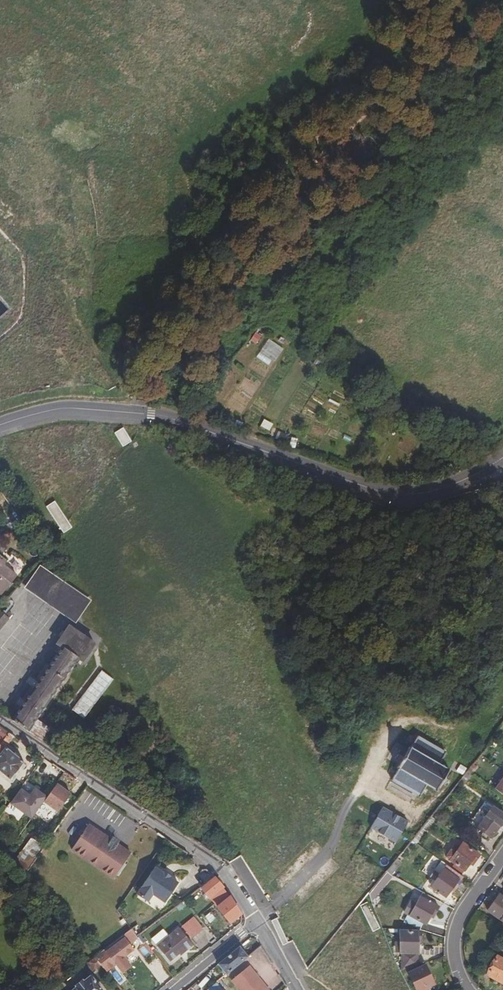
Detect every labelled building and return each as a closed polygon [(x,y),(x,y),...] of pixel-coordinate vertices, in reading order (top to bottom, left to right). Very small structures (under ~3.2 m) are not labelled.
[(123,429),(115,434),(123,447),(131,443),(123,429)] [(55,502),(46,508),(63,534),(72,528),(55,502)] [(7,561),(0,554),(0,592),(3,594),(18,574),(5,564),(7,561)] [(24,588),(75,623),(91,600),(40,565),(24,588)] [(0,610),(0,630),(9,618),(0,610)] [(58,644),(62,647),(79,658),(83,661),(95,645),(69,627),(58,644)] [(12,721),(28,732),(79,658),(62,647),(12,721)] [(116,683),(95,666),(67,707),(86,721),(116,683)] [(5,746),(13,737),(8,733),(0,742),(0,752),(5,746)] [(410,749),(439,765),(445,753),(417,737),(410,749)] [(5,746),(0,752),(0,771),(9,778),(23,761),(5,746)] [(439,765),(410,749),(408,748),(397,768),(398,769),(427,785),(436,790),(437,791),(448,771),(439,765)] [(425,788),(427,785),(398,769),(391,781),(420,797),(423,793),(425,788)] [(467,771),(461,779),(466,783),(472,775),(467,771)] [(490,837),(495,831),(496,832),(502,822),(502,814),(485,801),(470,822),(490,837)] [(384,808),(372,828),(397,842),(409,822),(384,808)] [(430,817),(414,837),(417,841),(434,820),(430,817)] [(88,824),(71,849),(114,878),(130,852),(88,824)] [(22,848),(35,858),(43,846),(30,836),(22,848)] [(464,870),(469,864),(472,860),(474,861),(479,855),(462,842),(456,850),(454,853),(450,850),(445,856),(454,863),(464,870)] [(392,863),(385,873),(389,875),(400,862),(396,858),(392,863)] [(451,868),(460,875),(464,870),(454,863),(450,867),(451,868)] [(177,881),(169,876),(162,871),(154,866),(137,893),(148,900),(153,893),(165,900),(177,881)] [(460,875),(451,868),(448,872),(443,869),(439,874),(434,870),(430,876),(432,878),(430,882),(432,884),(431,885),(445,896),(452,886),(455,888),(463,877),(460,875)] [(210,898),(215,893),(223,887),(214,877),(201,887),(210,898)] [(223,887),(215,893),(222,903),(229,897),(223,887)] [(499,894),(487,910),(502,921),(502,898),(499,894)] [(240,914),(229,897),(222,903),(217,907),(229,922),(240,914)] [(412,906),(407,915),(422,923),(425,924),(431,913),(434,914),(438,906),(420,897),(414,907),(412,906)] [(367,904),(360,907),(373,933),(379,929),(367,904)] [(419,929),(422,923),(407,915),(404,921),(419,929)] [(276,920),(272,922),(283,946),(287,944),(276,920)] [(124,938),(128,942),(137,936),(131,929),(126,932),(128,935),(124,938)] [(168,962),(177,955),(182,951),(184,953),(191,946),(177,929),(156,948),(168,962)] [(403,969),(417,965),(416,953),(416,940),(420,940),(420,931),(399,930),(398,942),(395,942),(394,948),(398,948),(398,951),(398,952),(400,952),(403,969)] [(113,945),(104,952),(114,963),(133,949),(128,942),(124,938),(114,947),(113,945)] [(247,956),(239,946),(218,964),(226,974),(247,956)] [(100,952),(95,957),(100,963),(106,971),(114,964),(114,963),(104,952),(103,950),(100,952)] [(495,960),(488,972),(486,975),(502,984),(502,960),(497,956),(495,960)] [(88,962),(93,969),(100,963),(95,957),(88,962)] [(482,969),(488,972),(495,960),(489,957),(482,969)] [(88,962),(81,967),(88,976),(95,971),(93,969),(88,962)] [(232,980),(240,989),(269,989),(270,989),(249,965),(232,980)] [(427,986),(433,983),(424,965),(408,973),(416,989),(427,989),(429,989),(427,986)] [(73,989),(101,989),(91,976),(84,981),(82,980),(75,985),(77,987),(73,989)] [(216,982),(206,989),(207,989),(222,989),(216,982)]
